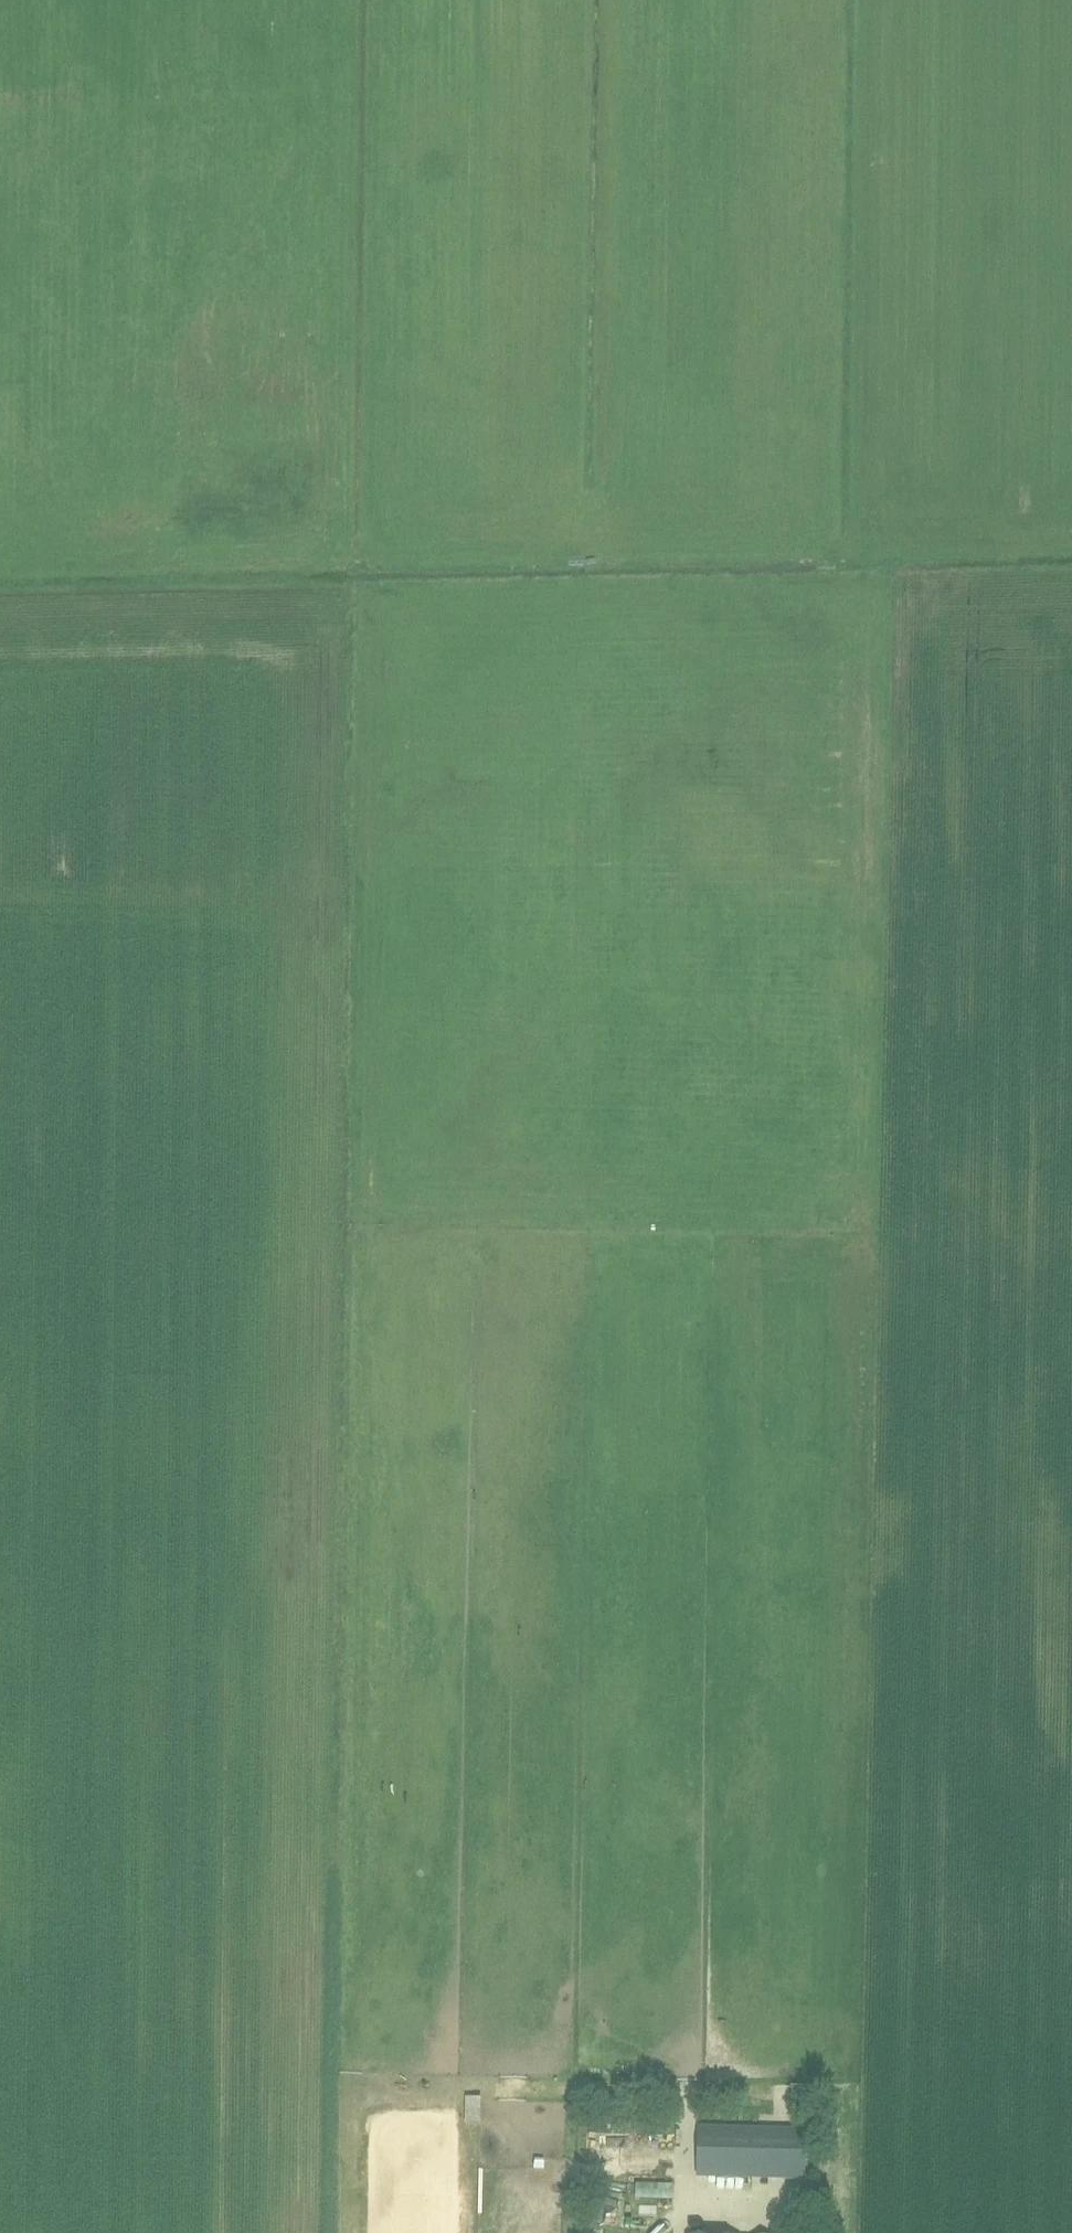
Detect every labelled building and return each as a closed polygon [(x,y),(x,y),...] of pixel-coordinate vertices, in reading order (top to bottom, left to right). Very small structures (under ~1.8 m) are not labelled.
[(699,2171),(807,2170),(805,2124),(699,2125),(699,2171)] [(656,2127),(597,2126),(596,2232),(654,2232),(656,2127)]
